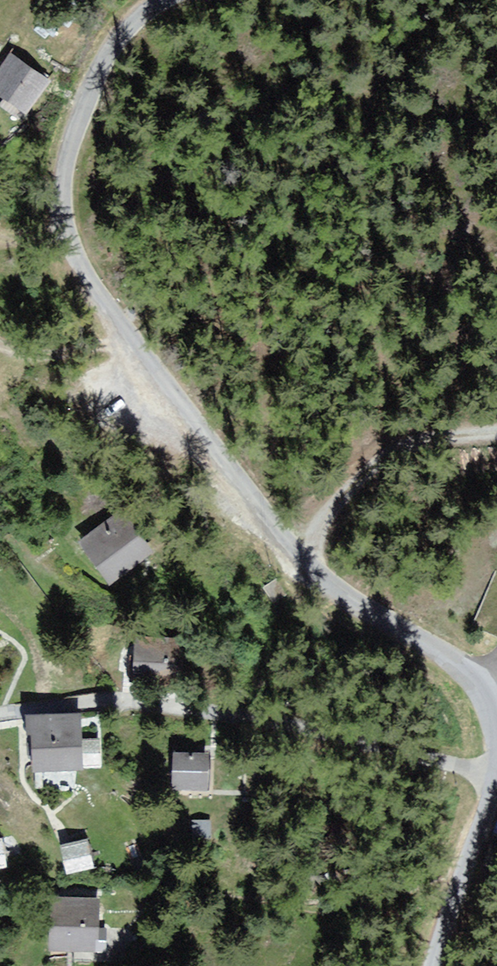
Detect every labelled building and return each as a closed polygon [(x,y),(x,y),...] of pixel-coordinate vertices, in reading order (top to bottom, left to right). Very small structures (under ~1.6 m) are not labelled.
[(7,60),(0,71),(0,101),(29,120),(50,87),(7,60)] [(121,514),(73,546),(104,591),(152,559),(121,514)] [(185,639),(128,639),(128,680),(185,680),(185,639)] [(71,714),(17,718),(20,766),(75,762),(71,714)] [(212,790),(213,751),(174,751),(173,789),(212,790)] [(85,840),(55,842),(57,866),(87,864),(85,840)] [(45,911),(45,947),(94,947),(94,911),(45,911)]
